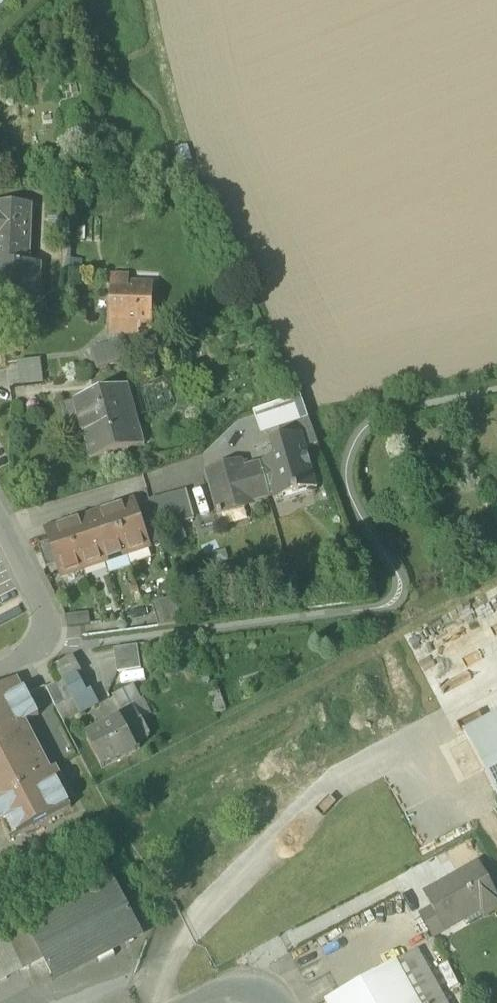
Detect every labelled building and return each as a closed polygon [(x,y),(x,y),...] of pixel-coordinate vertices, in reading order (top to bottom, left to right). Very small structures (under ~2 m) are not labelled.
[(31,266),(31,265),(33,206),(2,206),(2,210),(0,209),(0,243),(0,252),(0,265),(2,265),(31,266)] [(40,301),(41,265),(31,265),(31,266),(2,265),(1,272),(0,271),(0,300),(40,301)] [(126,334),(152,335),(153,286),(129,285),(129,278),(112,277),(110,326),(126,327),(126,334)] [(112,349),(126,345),(125,341),(126,334),(126,327),(110,326),(110,346),(91,351),(112,349)] [(91,351),(97,371),(131,361),(126,345),(112,349),(91,351)] [(18,364),(21,387),(43,384),(40,361),(18,364)] [(79,421),(91,461),(143,446),(126,386),(74,401),(74,404),(62,407),(67,425),(79,421)] [(279,430),(306,420),(298,395),(253,415),(261,438),(279,432),(279,430)] [(302,437),(306,450),(318,446),(308,420),(306,420),(279,430),(279,432),(283,443),(302,437)] [(302,437),(283,443),(283,444),(284,444),(287,456),(282,460),(276,461),(260,466),(266,484),(264,485),(268,499),(273,498),(275,503),(318,491),(306,450),(302,437)] [(272,448),(276,461),(282,460),(287,456),(284,444),(283,444),(283,443),(273,445),(271,446),(272,448)] [(243,506),(268,499),(264,485),(266,484),(260,466),(235,473),(232,465),(206,473),(215,504),(220,502),(224,515),(243,509),(243,506)] [(150,505),(151,509),(157,532),(201,520),(194,493),(150,505)] [(218,516),(224,515),(220,502),(215,504),(218,516)] [(123,506),(112,509),(128,557),(138,553),(138,552),(149,548),(145,536),(137,513),(135,506),(124,509),(123,506)] [(102,517),(91,520),(105,562),(116,559),(117,560),(128,557),(112,509),(101,513),(102,517)] [(145,536),(157,532),(151,509),(137,513),(145,536)] [(79,520),(68,524),(84,571),(95,568),(94,566),(105,562),(91,520),(80,524),(79,520)] [(73,575),(84,571),(68,524),(57,527),(59,531),(48,535),(50,543),(58,566),(62,577),(73,573),(73,575)] [(39,547),(46,569),(58,566),(50,543),(39,547)] [(226,552),(210,556),(213,567),(228,563),(226,552)] [(152,605),(156,617),(179,610),(175,599),(152,605)] [(183,625),(179,610),(156,617),(159,628),(183,625)] [(90,614),(71,616),(77,627),(91,625),(90,614)] [(114,650),(118,674),(141,670),(138,647),(114,650)] [(62,682),(80,715),(98,705),(92,692),(87,694),(78,676),(82,674),(74,659),(55,669),(62,682)] [(10,841),(71,809),(64,794),(63,792),(58,795),(54,786),(64,781),(57,769),(52,772),(27,724),(38,718),(18,680),(0,690),(0,828),(3,827),(10,841)] [(62,682),(57,684),(66,704),(57,709),(65,723),(80,715),(62,682)] [(47,689),(56,709),(57,709),(66,704),(57,684),(47,689)] [(112,697),(122,716),(135,709),(144,705),(134,686),(112,697)] [(227,712),(219,691),(208,696),(215,716),(227,712)] [(144,705),(135,709),(141,721),(152,716),(146,704),(144,705)] [(117,719),(120,725),(135,717),(138,723),(141,722),(141,721),(135,709),(122,716),(117,719)] [(464,734),(496,796),(496,716),(464,734)] [(149,738),(141,722),(138,723),(135,717),(120,725),(88,742),(103,770),(141,750),(138,744),(149,738)] [(63,792),(64,794),(69,791),(64,781),(54,786),(58,795),(63,792)] [(443,927),(478,907),(481,912),(485,919),(496,912),(496,897),(480,866),(426,896),(434,910),(443,927)] [(31,932),(116,887),(110,876),(25,921),(27,927),(31,932)] [(45,959),(53,974),(138,929),(116,887),(31,932),(45,959)] [(443,927),(446,932),(481,912),(478,907),(443,927)] [(420,918),(433,940),(446,932),(443,927),(434,910),(420,918)] [(7,939),(24,970),(45,959),(31,932),(27,927),(7,939)] [(138,929),(53,974),(58,985),(143,939),(138,929)] [(24,970),(7,939),(0,943),(0,982),(24,970)] [(397,963),(419,1002),(446,1002),(418,952),(397,963)] [(326,1002),(419,1002),(397,963),(326,1002)]
